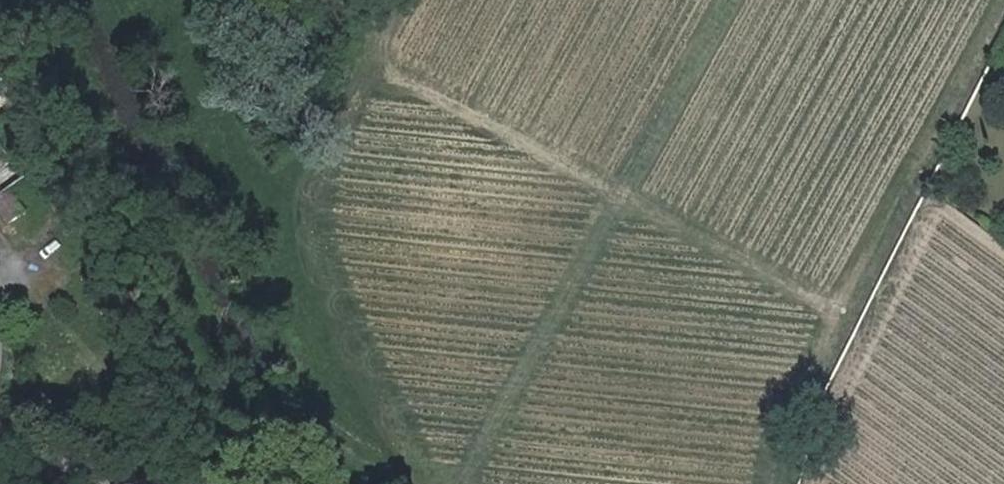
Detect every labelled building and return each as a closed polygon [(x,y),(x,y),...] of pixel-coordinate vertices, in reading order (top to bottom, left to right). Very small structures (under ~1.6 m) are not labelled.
[(1,154),(0,155),(0,196),(22,222),(44,204),(1,154)]
